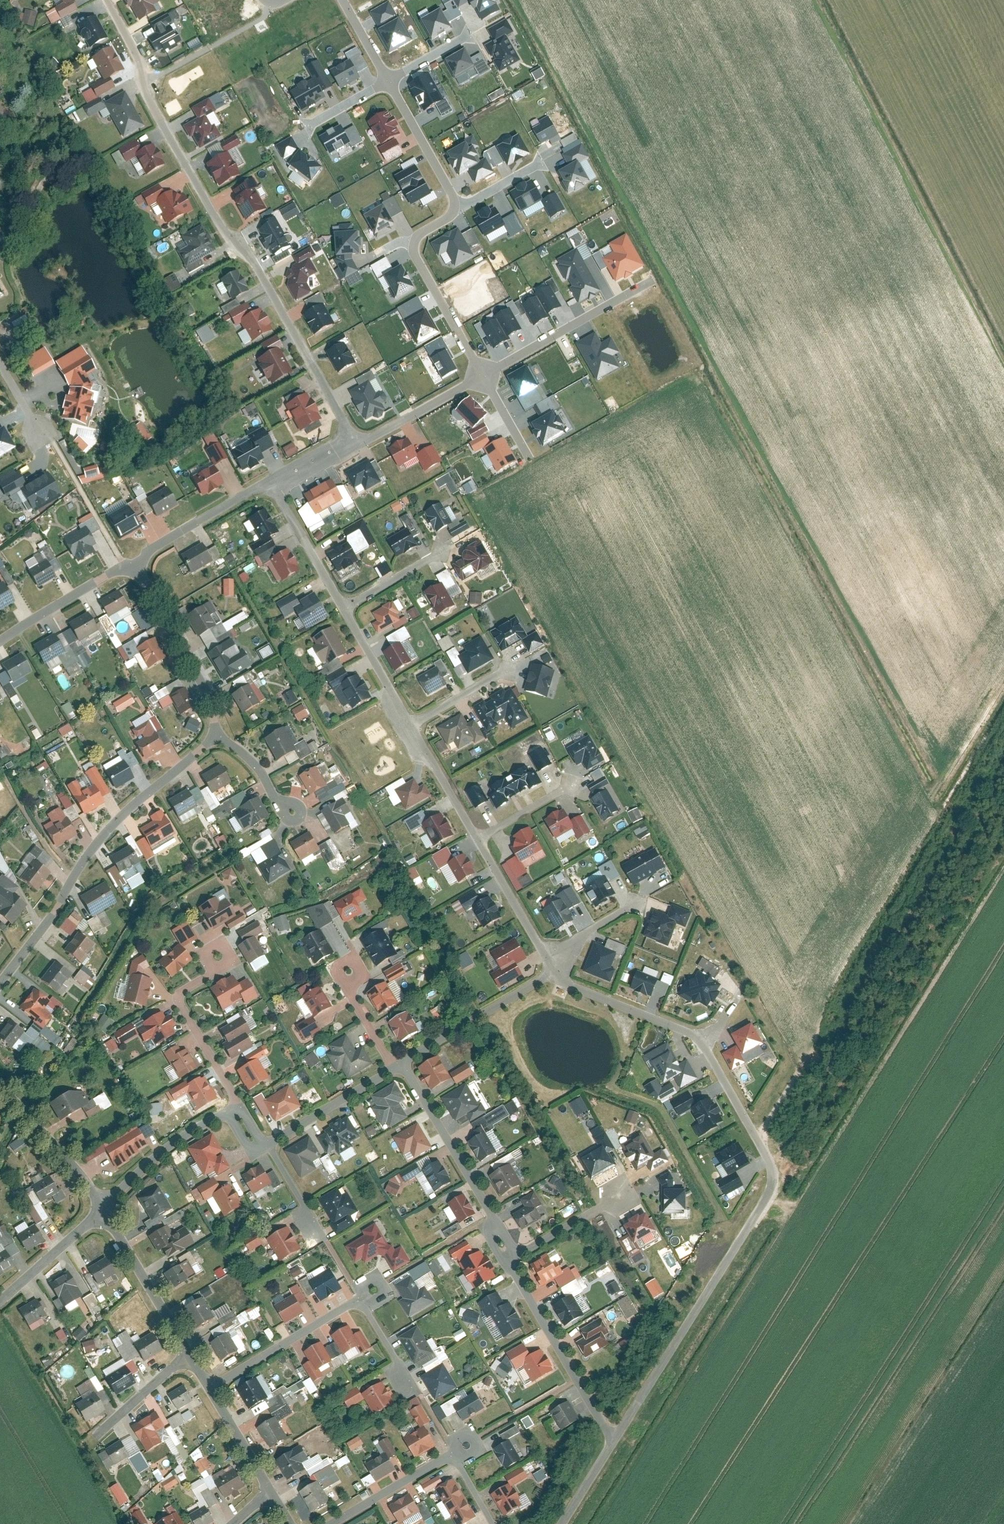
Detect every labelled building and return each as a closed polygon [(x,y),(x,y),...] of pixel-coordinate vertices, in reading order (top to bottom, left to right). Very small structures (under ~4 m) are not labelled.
[(63,6),(54,12),(59,21),(77,12),(72,3),(79,0),(60,0),(63,6)] [(141,20),(158,11),(155,5),(161,1),(160,0),(130,0),(141,20)] [(475,8),(477,7),(484,19),(499,10),(495,3),(497,2),(496,0),(470,0),(475,8)] [(388,1),(369,11),(377,26),(396,16),(388,1)] [(22,9),(18,24),(33,28),(37,13),(22,9)] [(441,10),(422,21),(433,40),(452,29),(441,10)] [(95,16),(77,26),(88,48),(107,38),(95,16)] [(410,39),(399,20),(379,32),(390,51),(410,39)] [(174,25),(150,36),(158,53),(166,49),(167,51),(177,46),(176,44),(182,41),(174,25)] [(520,60),(506,35),(486,47),(500,71),(520,60)] [(121,72),(107,48),(90,58),(103,80),(100,82),(90,88),(94,96),(113,84),(110,79),(121,72)] [(475,68),(466,50),(445,61),(455,79),(475,68)] [(53,60),(45,66),(50,72),(58,65),(53,60)] [(351,61),(332,72),(342,90),(361,79),(351,61)] [(444,100),(429,74),(410,85),(425,111),(444,100)] [(326,98),(315,79),(292,93),(302,111),(326,98)] [(144,125),(125,92),(103,105),(122,137),(144,125)] [(199,119),(220,107),(214,96),(193,109),(199,119)] [(386,112),(369,123),(382,145),(399,134),(386,112)] [(549,116),(539,122),(541,125),(534,129),(542,145),(550,141),(552,144),(561,139),(549,116)] [(199,149),(220,136),(215,127),(212,129),(205,117),(185,128),(190,137),(191,136),(199,149)] [(341,127),(321,138),(330,154),(350,143),(341,127)] [(234,136),(220,145),(224,152),(239,144),(234,136)] [(520,137),(500,148),(510,166),(530,155),(520,137)] [(395,139),(377,148),(384,163),(403,154),(395,139)] [(133,155),(145,176),(162,167),(150,144),(141,149),(136,141),(117,151),(123,161),(133,155)] [(467,143),(448,154),(459,174),(478,164),(475,157),(477,156),(472,148),(470,149),(467,143)] [(228,151),(205,164),(218,187),(241,175),(228,151)] [(324,169),(301,152),(289,168),(312,185),(324,169)] [(578,162),(559,173),(570,191),(589,180),(578,162)] [(415,165),(396,177),(412,205),(432,194),(415,165)] [(41,189),(47,180),(43,177),(37,186),(41,189)] [(544,199),(533,180),(512,192),(522,211),(544,199)] [(252,183),(232,193),(246,222),(267,209),(252,183)] [(167,225),(187,215),(173,190),(165,194),(159,184),(141,195),(146,204),(154,200),(167,225)] [(281,194),(284,203),(292,201),(288,191),(281,194)] [(301,213),(294,203),(277,212),(283,223),(301,213)] [(384,206),(364,217),(375,236),(394,225),(384,206)] [(496,208),(476,220),(485,236),(506,225),(496,208)] [(277,222),(258,231),(272,254),(291,244),(277,222)] [(201,227),(182,237),(186,246),(177,252),(189,275),(206,265),(201,259),(216,251),(201,227)] [(459,229),(432,244),(439,256),(446,251),(455,266),(474,255),(459,229)] [(311,231),(300,235),(303,245),(315,241),(311,231)] [(358,233),(335,234),(337,256),(359,254),(359,248),(362,248),(361,238),(358,238),(358,233)] [(644,265),(627,235),(609,244),(614,253),(603,259),(616,280),(644,265)] [(319,244),(313,248),(317,254),(323,250),(319,244)] [(286,284),(296,301),(311,293),(305,284),(307,278),(313,273),(307,261),(316,255),(311,248),(294,256),(298,264),(289,269),(286,284)] [(601,290),(577,249),(558,259),(561,265),(559,266),(566,280),(568,279),(581,301),(601,290)] [(414,288),(402,267),(385,276),(397,298),(414,288)] [(173,274),(162,279),(169,293),(180,287),(173,274)] [(236,274),(221,282),(231,301),(247,292),(236,274)] [(561,307),(550,286),(536,294),(537,297),(523,305),(534,325),(548,317),(547,314),(561,307)] [(310,311),(302,316),(313,336),(331,325),(320,307),(327,303),(322,294),(305,303),(310,311)] [(220,307),(223,314),(240,306),(237,299),(220,307)] [(189,304),(180,309),(185,318),(194,313),(189,304)] [(245,304),(228,314),(231,322),(238,319),(251,343),(269,333),(254,310),(250,313),(245,304)] [(521,330),(509,310),(495,318),(497,320),(482,328),(493,349),(508,340),(506,338),(521,330)] [(436,333),(425,313),(406,323),(417,343),(436,333)] [(24,315),(10,323),(17,336),(31,328),(24,315)] [(599,332),(577,344),(597,381),(620,368),(613,356),(619,352),(611,338),(605,341),(599,332)] [(330,351),(326,354),(337,373),(351,365),(340,347),(347,342),(343,335),(326,345),(330,351)] [(263,352),(251,359),(268,387),(290,374),(275,350),(282,346),(276,336),(260,346),(263,352)] [(30,378),(53,366),(43,348),(21,360),(30,378)] [(456,370),(446,351),(432,358),(442,377),(456,370)] [(539,388),(527,367),(509,377),(520,398),(539,388)] [(359,387),(350,393),(365,421),(385,410),(369,382),(376,378),(372,371),(356,380),(359,387)] [(287,403),(284,404),(299,431),(305,428),(308,433),(320,426),(303,397),(299,389),(284,398),(287,403)] [(95,395),(70,391),(65,419),(87,425),(95,395)] [(489,415),(470,398),(458,411),(476,429),(489,415)] [(253,403),(244,408),(249,418),(258,414),(253,403)] [(553,413),(533,425),(545,445),(565,433),(553,413)] [(128,430),(138,446),(150,438),(140,422),(128,430)] [(0,429),(0,458),(17,447),(5,427),(0,429)] [(278,442),(271,431),(266,434),(264,430),(249,438),(251,441),(232,452),(242,470),(248,467),(250,470),(258,466),(256,462),(262,459),(258,452),(278,442)] [(517,461),(504,438),(484,449),(497,472),(517,461)] [(408,440),(388,449),(397,466),(416,457),(425,472),(439,465),(429,447),(416,455),(408,440)] [(292,442),(281,448),(287,459),(298,453),(292,442)] [(213,465),(191,477),(200,492),(222,479),(214,466),(223,461),(214,445),(205,450),(213,465)] [(369,461),(346,473),(354,489),(367,482),(369,487),(379,482),(369,461)] [(63,496),(49,471),(17,489),(31,514),(63,496)] [(1,494),(23,485),(18,472),(0,479),(0,491),(1,494)] [(435,480),(439,489),(447,485),(452,494),(458,491),(448,473),(435,480)] [(331,479),(303,495),(317,516),(344,499),(331,479)] [(462,485),(467,494),(476,489),(472,480),(462,485)] [(158,512),(179,500),(169,484),(149,495),(142,485),(133,491),(145,509),(152,504),(158,512)] [(394,512),(403,508),(399,501),(390,505),(394,512)] [(442,503),(425,511),(436,532),(453,524),(442,503)] [(108,519),(118,537),(137,527),(126,509),(108,519)] [(252,544),(257,553),(274,544),(270,536),(273,535),(261,514),(248,521),(259,540),(252,544)] [(406,531),(389,540),(397,555),(416,544),(412,538),(420,534),(408,515),(400,519),(406,531)] [(465,521),(448,529),(453,538),(469,528),(465,521)] [(94,524),(70,538),(81,556),(82,556),(99,546),(94,538),(100,534),(94,524)] [(349,543),(327,555),(337,572),(357,560),(354,555),(368,547),(359,532),(347,539),(349,543)] [(490,558),(480,541),(463,549),(465,551),(462,552),(461,554),(461,557),(462,559),(453,566),(460,577),(490,558)] [(205,545),(185,556),(192,569),(212,558),(205,545)] [(278,554),(274,547),(256,557),(262,566),(270,562),(282,582),(299,572),(287,550),(278,554)] [(26,564),(38,587),(55,577),(43,555),(26,564)] [(7,585),(13,582),(0,560),(0,561),(0,573),(7,585)] [(386,561),(374,567),(379,577),(391,571),(386,561)] [(340,579),(358,571),(355,564),(337,572),(340,579)] [(456,585),(447,570),(435,577),(440,584),(424,593),(437,615),(454,605),(446,592),(456,585)] [(242,582),(248,579),(244,572),(239,575),(242,582)] [(234,596),(233,578),(222,579),(222,597),(234,596)] [(13,596),(5,583),(0,586),(0,604),(13,596)] [(120,590),(105,599),(112,611),(127,602),(120,590)] [(483,593),(470,593),(470,604),(483,604),(483,593)] [(295,596),(277,605),(284,617),(293,611),(303,627),(327,613),(315,595),(300,605),(295,596)] [(403,619),(392,601),(372,612),(377,622),(372,624),(377,633),(403,619)] [(202,605),(188,613),(200,635),(214,628),(202,605)] [(411,619),(420,615),(415,606),(407,610),(411,619)] [(221,622),(224,629),(247,619),(244,612),(221,622)] [(96,629),(87,614),(68,626),(77,640),(96,629)] [(517,619),(490,633),(501,652),(522,640),(529,653),(543,644),(536,633),(527,638),(517,619)] [(333,627),(313,638),(316,644),(311,646),(320,662),(325,660),(327,664),(323,667),(328,675),(344,666),(340,659),(348,653),(333,627)] [(55,634),(33,647),(42,663),(64,650),(55,634)] [(448,636),(438,642),(444,652),(445,652),(454,668),(461,664),(467,674),(495,659),(481,637),(464,646),(467,652),(460,655),(448,636)] [(154,639),(141,646),(151,664),(164,657),(154,639)] [(410,662),(400,643),(385,651),(394,670),(410,662)] [(220,644),(211,649),(227,677),(250,664),(243,651),(228,658),(221,645),(220,644)] [(261,658),(272,654),(268,645),(257,650),(261,658)] [(5,664),(13,678),(33,666),(25,653),(5,664)] [(450,674),(441,660),(434,664),(436,667),(417,679),(427,696),(447,685),(443,678),(450,674)] [(553,670),(531,665),(524,692),(547,697),(553,670)] [(351,678),(344,667),(327,677),(346,712),(368,697),(356,676),(351,678)] [(248,683),(235,691),(247,711),(260,703),(248,683)] [(141,689),(144,697),(151,693),(148,686),(141,689)] [(170,694),(180,712),(194,704),(184,686),(170,694)] [(293,690),(283,693),(287,705),(297,701),(293,690)] [(512,692),(473,710),(487,733),(498,727),(495,720),(504,716),(510,728),(523,721),(530,718),(512,692)] [(116,712),(135,703),(130,693),(111,702),(116,712)] [(302,703),(290,710),(297,721),(308,715),(302,703)] [(142,725),(129,732),(141,753),(161,742),(156,733),(163,728),(154,712),(139,720),(142,725)] [(467,725),(461,715),(437,728),(447,746),(454,743),(458,749),(474,740),(476,743),(484,739),(475,720),(467,725)] [(189,717),(184,727),(195,733),(200,723),(189,717)] [(58,729),(62,736),(72,730),(67,724),(58,729)] [(547,740),(554,738),(551,727),(543,729),(547,740)] [(282,730),(264,739),(275,759),(293,750),(282,730)] [(590,737),(565,750),(574,764),(581,761),(585,768),(603,758),(590,737)] [(436,742),(441,751),(447,748),(443,739),(436,742)] [(1,758),(11,751),(7,745),(0,749),(0,757),(1,758)] [(543,747),(529,755),(539,772),(553,764),(543,747)] [(104,772),(112,787),(135,774),(126,759),(104,772)] [(81,766),(84,770),(92,766),(90,762),(81,766)] [(204,775),(213,790),(231,779),(222,764),(204,775)] [(318,766),(301,776),(310,793),(328,783),(318,766)] [(527,766),(509,777),(518,793),(528,787),(530,790),(543,783),(535,770),(531,773),(527,766)] [(518,793),(509,777),(490,788),(494,794),(489,797),(496,810),(510,802),(508,799),(518,793)] [(605,777),(587,786),(592,793),(609,784),(605,777)] [(74,778),(64,784),(79,812),(104,798),(97,787),(84,794),(74,778)] [(403,778),(385,788),(390,797),(397,793),(406,809),(430,796),(423,786),(419,788),(414,778),(406,783),(403,778)] [(479,784),(466,792),(476,808),(489,801),(479,784)] [(251,800),(241,786),(218,802),(226,814),(240,805),(252,823),(266,813),(255,797),(251,800)] [(170,799),(179,814),(197,803),(188,788),(170,799)] [(64,809),(72,805),(64,791),(56,795),(64,809)] [(618,813),(605,791),(591,799),(604,821),(618,813)] [(325,809),(334,826),(352,817),(343,799),(325,809)] [(627,811),(633,823),(642,818),(637,807),(627,811)] [(562,810),(543,820),(554,837),(572,827),(562,810)] [(440,814),(421,824),(434,847),(453,836),(440,814)] [(140,830),(149,845),(171,832),(162,817),(140,830)] [(52,843),(74,832),(67,820),(45,830),(52,843)] [(637,839),(649,834),(645,825),(633,830),(637,839)] [(542,849),(529,827),(513,836),(515,838),(513,842),(512,846),(511,847),(519,863),(542,849)] [(288,842),(297,858),(319,847),(311,830),(288,842)] [(420,837),(427,848),(432,845),(426,834),(420,837)] [(215,838),(218,849),(227,846),(224,835),(215,838)] [(290,869),(272,841),(259,849),(265,859),(256,865),(268,883),(290,869)] [(17,880),(30,891),(51,861),(34,847),(20,866),(26,871),(17,880)] [(448,848),(432,857),(439,869),(447,864),(458,883),(474,874),(463,856),(454,860),(448,848)] [(129,849),(111,858),(116,868),(108,874),(113,885),(118,883),(120,887),(127,885),(123,876),(141,865),(129,849)] [(654,850),(623,865),(633,883),(656,872),(655,870),(664,866),(654,850)] [(231,867),(220,873),(226,883),(236,877),(231,867)] [(413,886),(422,882),(415,867),(406,872),(413,886)] [(582,887),(594,909),(608,902),(607,900),(617,895),(605,874),(582,887)] [(9,926),(24,906),(10,895),(15,889),(0,878),(0,907),(0,908),(0,919),(9,926)] [(103,882),(84,893),(79,896),(91,915),(84,919),(91,928),(109,918),(102,908),(115,901),(103,882)] [(331,897),(311,909),(320,925),(337,915),(339,919),(357,909),(350,896),(335,904),(331,897)] [(471,906),(484,928),(502,917),(489,896),(471,906)] [(211,900),(199,907),(213,929),(225,921),(230,929),(245,919),(238,910),(230,915),(224,906),(218,910),(211,900)] [(560,901),(543,910),(555,930),(572,922),(560,901)] [(251,904),(243,908),(247,916),(255,911),(251,904)] [(667,915),(654,910),(643,936),(668,946),(677,924),(685,928),(691,912),(672,905),(667,915)] [(273,918),(277,933),(290,929),(286,914),(273,918)] [(180,947),(157,963),(169,979),(192,963),(182,948),(196,938),(184,921),(169,931),(180,947)] [(385,921),(372,928),(375,933),(361,941),(376,966),(389,958),(393,965),(406,957),(402,950),(395,955),(381,931),(389,927),(385,921)] [(247,944),(239,948),(247,963),(260,955),(252,940),(262,935),(257,926),(242,936),(247,944)] [(319,931),(304,940),(315,959),(331,950),(319,931)] [(64,950),(76,960),(89,942),(75,933),(64,950)] [(490,953),(499,970),(491,975),(497,986),(519,973),(514,963),(523,958),(515,941),(490,953)] [(617,952),(594,943),(582,972),(610,983),(616,970),(611,968),(617,952)] [(466,951),(455,957),(462,969),(473,963),(466,951)] [(128,959),(118,1003),(140,1008),(146,980),(137,978),(141,962),(128,959)] [(41,981),(54,989),(65,973),(52,964),(41,981)] [(400,964),(384,974),(389,982),(405,973),(400,964)] [(678,995),(690,1003),(693,999),(707,1007),(710,1002),(713,1004),(721,992),(718,991),(722,985),(698,970),(689,985),(686,983),(678,995)] [(94,983),(78,971),(73,979),(88,991),(94,983)] [(657,980),(638,972),(631,989),(650,997),(657,980)] [(237,976),(208,992),(218,1009),(240,997),(243,1004),(256,997),(248,983),(242,986),(237,976)] [(384,983),(366,994),(380,1015),(397,1004),(384,983)] [(49,1002),(34,990),(19,1008),(32,1020),(29,1024),(40,1033),(48,1022),(38,1013),(49,1002)] [(320,991),(302,1002),(310,1016),(294,1025),(301,1038),(319,1027),(313,1017),(329,1008),(320,991)] [(443,1005),(432,1012),(440,1026),(451,1019),(443,1005)] [(228,1044),(224,1047),(229,1056),(249,1044),(243,1033),(247,1031),(241,1020),(246,1017),(244,1013),(230,1021),(232,1025),(221,1031),(228,1044)] [(104,1033),(113,1021),(103,1014),(94,1026),(104,1033)] [(169,1037),(156,1015),(139,1026),(140,1027),(129,1033),(126,1027),(112,1035),(118,1045),(133,1036),(137,1044),(148,1037),(153,1046),(169,1037)] [(408,1015),(391,1025),(400,1042),(418,1032),(408,1015)] [(9,1021),(0,1033),(0,1042),(8,1049),(21,1033),(33,1043),(39,1035),(29,1026),(23,1032),(9,1021)] [(764,1044),(752,1023),(730,1035),(736,1046),(722,1054),(732,1071),(746,1063),(743,1056),(764,1044)] [(334,1052),(327,1057),(336,1074),(346,1068),(349,1074),(367,1064),(350,1035),(331,1046),(334,1052)] [(104,1043),(109,1053),(117,1049),(112,1039),(104,1043)] [(681,1087),(696,1079),(691,1070),(687,1072),(675,1048),(671,1051),(667,1044),(641,1057),(646,1066),(650,1064),(661,1084),(675,1077),(681,1087)] [(176,1049),(162,1057),(175,1080),(189,1072),(176,1049)] [(250,1066),(237,1073),(246,1089),(268,1077),(262,1067),(267,1064),(258,1050),(245,1058),(250,1066)] [(310,1068),(320,1062),(313,1051),(303,1058),(310,1068)] [(438,1059),(421,1068),(433,1089),(450,1079),(438,1059)] [(471,1065),(454,1074),(460,1084),(476,1074),(471,1065)] [(212,1099),(201,1077),(184,1086),(182,1082),(164,1091),(170,1101),(184,1094),(192,1110),(212,1099)] [(657,1079),(644,1084),(650,1098),(657,1095),(659,1101),(676,1094),(671,1082),(660,1087),(657,1079)] [(397,1084),(374,1097),(380,1107),(374,1111),(381,1123),(386,1120),(389,1124),(401,1118),(396,1109),(408,1103),(397,1084)] [(467,1084),(444,1097),(459,1121),(470,1114),(474,1121),(489,1112),(484,1103),(480,1106),(467,1084)] [(268,1094),(255,1101),(262,1114),(269,1110),(275,1119),(301,1104),(291,1088),(271,1100),(268,1094)] [(51,1102),(62,1119),(75,1111),(64,1093),(51,1102)] [(105,1095),(93,1102),(100,1115),(112,1108),(105,1095)] [(576,1116),(588,1110),(580,1096),(569,1103),(576,1116)] [(691,1125),(698,1138),(723,1124),(709,1098),(691,1108),(698,1121),(691,1125)] [(161,1103),(148,1104),(148,1114),(161,1113),(161,1103)] [(628,1110),(625,1121),(636,1124),(639,1113),(628,1110)] [(352,1116),(321,1134),(330,1151),(338,1147),(341,1152),(350,1147),(347,1141),(362,1132),(352,1116)] [(419,1124),(395,1137),(408,1161),(432,1148),(419,1124)] [(148,1145),(136,1125),(100,1147),(117,1170),(148,1145)] [(485,1132),(470,1141),(484,1163),(499,1153),(485,1132)] [(655,1158),(640,1134),(622,1144),(637,1168),(645,1163),(650,1169),(664,1160),(661,1155),(655,1158)] [(210,1135),(182,1151),(194,1172),(202,1168),(207,1178),(221,1170),(212,1153),(219,1149),(210,1135)] [(590,1179),(609,1169),(599,1152),(610,1146),(604,1135),(593,1141),(597,1148),(579,1159),(590,1179)] [(9,1144),(14,1153),(27,1145),(21,1136),(9,1144)] [(311,1139),(287,1153),(300,1174),(313,1166),(309,1158),(319,1152),(311,1139)] [(748,1162),(739,1147),(717,1160),(727,1176),(716,1183),(721,1192),(741,1180),(735,1170),(748,1162)] [(497,1172),(491,1176),(503,1196),(525,1182),(514,1164),(523,1159),(518,1150),(492,1166),(497,1172)] [(438,1162),(421,1172),(433,1193),(451,1183),(438,1162)] [(259,1166),(240,1177),(249,1193),(264,1184),(268,1191),(279,1185),(271,1170),(263,1174),(259,1166)] [(418,1176),(412,1166),(398,1174),(404,1184),(418,1176)] [(671,1173),(658,1175),(660,1187),(673,1184),(671,1173)] [(32,1186),(38,1199),(54,1191),(48,1179),(32,1186)] [(244,1208),(231,1187),(223,1192),(216,1180),(197,1192),(205,1204),(213,1199),(226,1219),(244,1208)] [(683,1190),(661,1191),(662,1213),(684,1212),(683,1190)] [(153,1191),(139,1199),(150,1217),(164,1208),(153,1191)] [(527,1207),(515,1214),(524,1229),(544,1218),(538,1207),(544,1204),(536,1191),(523,1199),(527,1207)] [(340,1194),(321,1205),(335,1230),(351,1221),(346,1212),(353,1208),(348,1198),(344,1200),(340,1194)] [(462,1196),(446,1204),(456,1224),(472,1216),(462,1196)] [(654,1233),(643,1214),(621,1227),(626,1235),(622,1238),(631,1253),(637,1250),(634,1245),(654,1233)] [(368,1235),(348,1247),(359,1266),(381,1252),(393,1273),(410,1262),(401,1247),(396,1251),(392,1245),(391,1246),(376,1221),(364,1228),(368,1235)] [(463,1229),(459,1222),(444,1231),(448,1238),(463,1229)] [(162,1227),(148,1236),(157,1252),(165,1248),(169,1255),(193,1241),(184,1226),(167,1236),(162,1227)] [(289,1227),(269,1238),(282,1259),(301,1248),(289,1227)] [(16,1236),(23,1249),(39,1241),(32,1228),(16,1236)] [(269,1240),(263,1231),(246,1242),(251,1251),(269,1240)] [(477,1290),(498,1279),(484,1251),(476,1255),(469,1241),(452,1250),(457,1259),(457,1260),(461,1258),(477,1290)] [(554,1277),(560,1287),(575,1278),(568,1268),(561,1272),(549,1253),(530,1265),(542,1285),(554,1277)] [(13,1266),(6,1254),(0,1258),(0,1273),(13,1266)] [(434,1276),(441,1274),(436,1259),(428,1262),(434,1276)] [(105,1261),(89,1270),(97,1282),(112,1273),(105,1261)] [(175,1265),(163,1272),(173,1288),(185,1281),(175,1265)] [(598,1276),(609,1272),(606,1265),(595,1269),(598,1276)] [(290,1271),(295,1278),(302,1273),(298,1266),(290,1271)] [(222,1268),(215,1272),(220,1279),(226,1275),(222,1268)] [(311,1282),(323,1301),(345,1287),(333,1268),(311,1282)] [(76,1284),(68,1271),(46,1285),(53,1297),(56,1295),(64,1308),(79,1299),(72,1287),(76,1284)] [(653,1298),(663,1292),(654,1278),(644,1284),(653,1298)] [(568,1298),(553,1306),(565,1326),(585,1314),(576,1298),(585,1292),(578,1280),(563,1289),(568,1298)] [(611,1295),(621,1290),(616,1280),(606,1285),(611,1295)] [(399,1302),(409,1319),(435,1304),(425,1288),(418,1292),(412,1281),(402,1286),(408,1297),(399,1302)] [(209,1287),(200,1291),(203,1297),(212,1294),(209,1287)] [(100,1306),(92,1294),(83,1300),(91,1312),(100,1306)] [(617,1300),(624,1319),(635,1315),(629,1296),(617,1300)] [(478,1306),(499,1339),(516,1328),(505,1310),(502,1312),(492,1297),(478,1306)] [(277,1309),(284,1323),(300,1314),(293,1300),(277,1309)] [(17,1313),(26,1326),(44,1314),(36,1301),(17,1313)] [(197,1302),(185,1309),(194,1324),(205,1318),(197,1302)] [(228,1304),(212,1313),(217,1320),(232,1312),(228,1304)] [(479,1314),(467,1311),(464,1322),(477,1325),(479,1314)] [(236,1319),(232,1313),(218,1321),(221,1327),(236,1319)] [(578,1344),(586,1357),(607,1344),(602,1336),(610,1331),(602,1319),(580,1333),(584,1340),(578,1344)] [(421,1325),(400,1336),(416,1365),(423,1361),(425,1365),(439,1358),(421,1325)] [(80,1326),(71,1334),(77,1341),(86,1333),(80,1326)] [(322,1377),(317,1369),(356,1347),(359,1352),(368,1347),(361,1335),(353,1340),(345,1326),(335,1331),(339,1340),(323,1349),(320,1344),(309,1349),(315,1360),(304,1367),(312,1382),(322,1377)] [(61,1329),(54,1333),(59,1341),(66,1337),(61,1329)] [(457,1341),(465,1335),(462,1329),(453,1334),(457,1341)] [(227,1333),(209,1345),(218,1359),(235,1347),(227,1333)] [(132,1347),(139,1359),(157,1349),(150,1337),(132,1347)] [(94,1339),(82,1343),(85,1353),(97,1350),(94,1339)] [(536,1383),(557,1370),(544,1350),(534,1357),(526,1344),(510,1354),(519,1368),(524,1365),(536,1383)] [(430,1374),(424,1378),(437,1398),(457,1386),(442,1362),(428,1371),(430,1374)] [(503,1365),(498,1373),(507,1379),(512,1371),(503,1365)] [(104,1380),(111,1394),(133,1381),(125,1368),(104,1380)] [(257,1377),(235,1390),(247,1410),(269,1396),(257,1377)] [(391,1404),(378,1380),(357,1392),(353,1385),(338,1394),(345,1406),(361,1398),(371,1415),(391,1404)] [(183,1386),(167,1397),(177,1412),(193,1402),(183,1386)] [(72,1405),(82,1422),(104,1409),(94,1392),(72,1405)] [(303,1392),(298,1395),(302,1402),(307,1398),(303,1392)] [(439,1407),(445,1418),(456,1412),(462,1422),(483,1410),(475,1395),(460,1403),(455,1398),(439,1407)] [(551,1412),(562,1430),(581,1420),(570,1401),(551,1412)] [(426,1420),(416,1405),(408,1410),(417,1425),(426,1420)] [(181,1414),(172,1419),(178,1428),(187,1423),(181,1414)] [(158,1415),(132,1428),(146,1453),(159,1446),(154,1435),(166,1429),(158,1415)] [(521,1418),(525,1427),(532,1424),(528,1415),(521,1418)] [(260,1416),(251,1421),(255,1427),(264,1421),(260,1416)] [(277,1417),(255,1429),(265,1448),(287,1436),(277,1417)] [(505,1443),(492,1451),(503,1470),(519,1461),(506,1441),(520,1432),(516,1425),(500,1435),(505,1443)] [(421,1428),(400,1441),(412,1460),(433,1448),(421,1428)] [(350,1451),(363,1444),(359,1436),(346,1442),(350,1451)] [(394,1456),(384,1438),(376,1443),(383,1456),(365,1465),(373,1480),(392,1470),(386,1460),(394,1456)] [(129,1458),(121,1442),(104,1451),(112,1467),(129,1458)] [(295,1448),(274,1459),(285,1480),(306,1469),(295,1448)] [(141,1451),(132,1456),(136,1465),(146,1461),(141,1451)] [(204,1459),(194,1464),(201,1475),(210,1470),(204,1459)] [(508,1478),(516,1487),(531,1476),(524,1466),(508,1478)] [(332,1468),(315,1477),(322,1491),(340,1481),(332,1468)] [(242,1487),(233,1470),(212,1481),(221,1498),(242,1487)] [(174,1476),(162,1482),(166,1490),(179,1484),(174,1476)] [(426,1485),(430,1493),(434,1490),(453,1523),(465,1523),(464,1522),(473,1516),(451,1478),(442,1483),(439,1478),(426,1485)] [(121,1487),(126,1497),(137,1491),(132,1481),(121,1487)] [(119,1505),(128,1500),(117,1483),(108,1488),(119,1505)] [(313,1483),(295,1493),(308,1515),(326,1505),(313,1483)] [(510,1486),(493,1496),(505,1516),(522,1507),(510,1486)] [(217,1504),(208,1490),(201,1494),(210,1508),(217,1504)] [(387,1508),(397,1523),(403,1523),(416,1516),(420,1521),(428,1516),(419,1502),(413,1506),(407,1496),(387,1508)] [(169,1514),(175,1511),(173,1505),(166,1507),(169,1514)] [(195,1523),(207,1523),(210,1522),(202,1509),(190,1516),(195,1523)] [(132,1515),(138,1523),(147,1523),(139,1511),(132,1515)]
